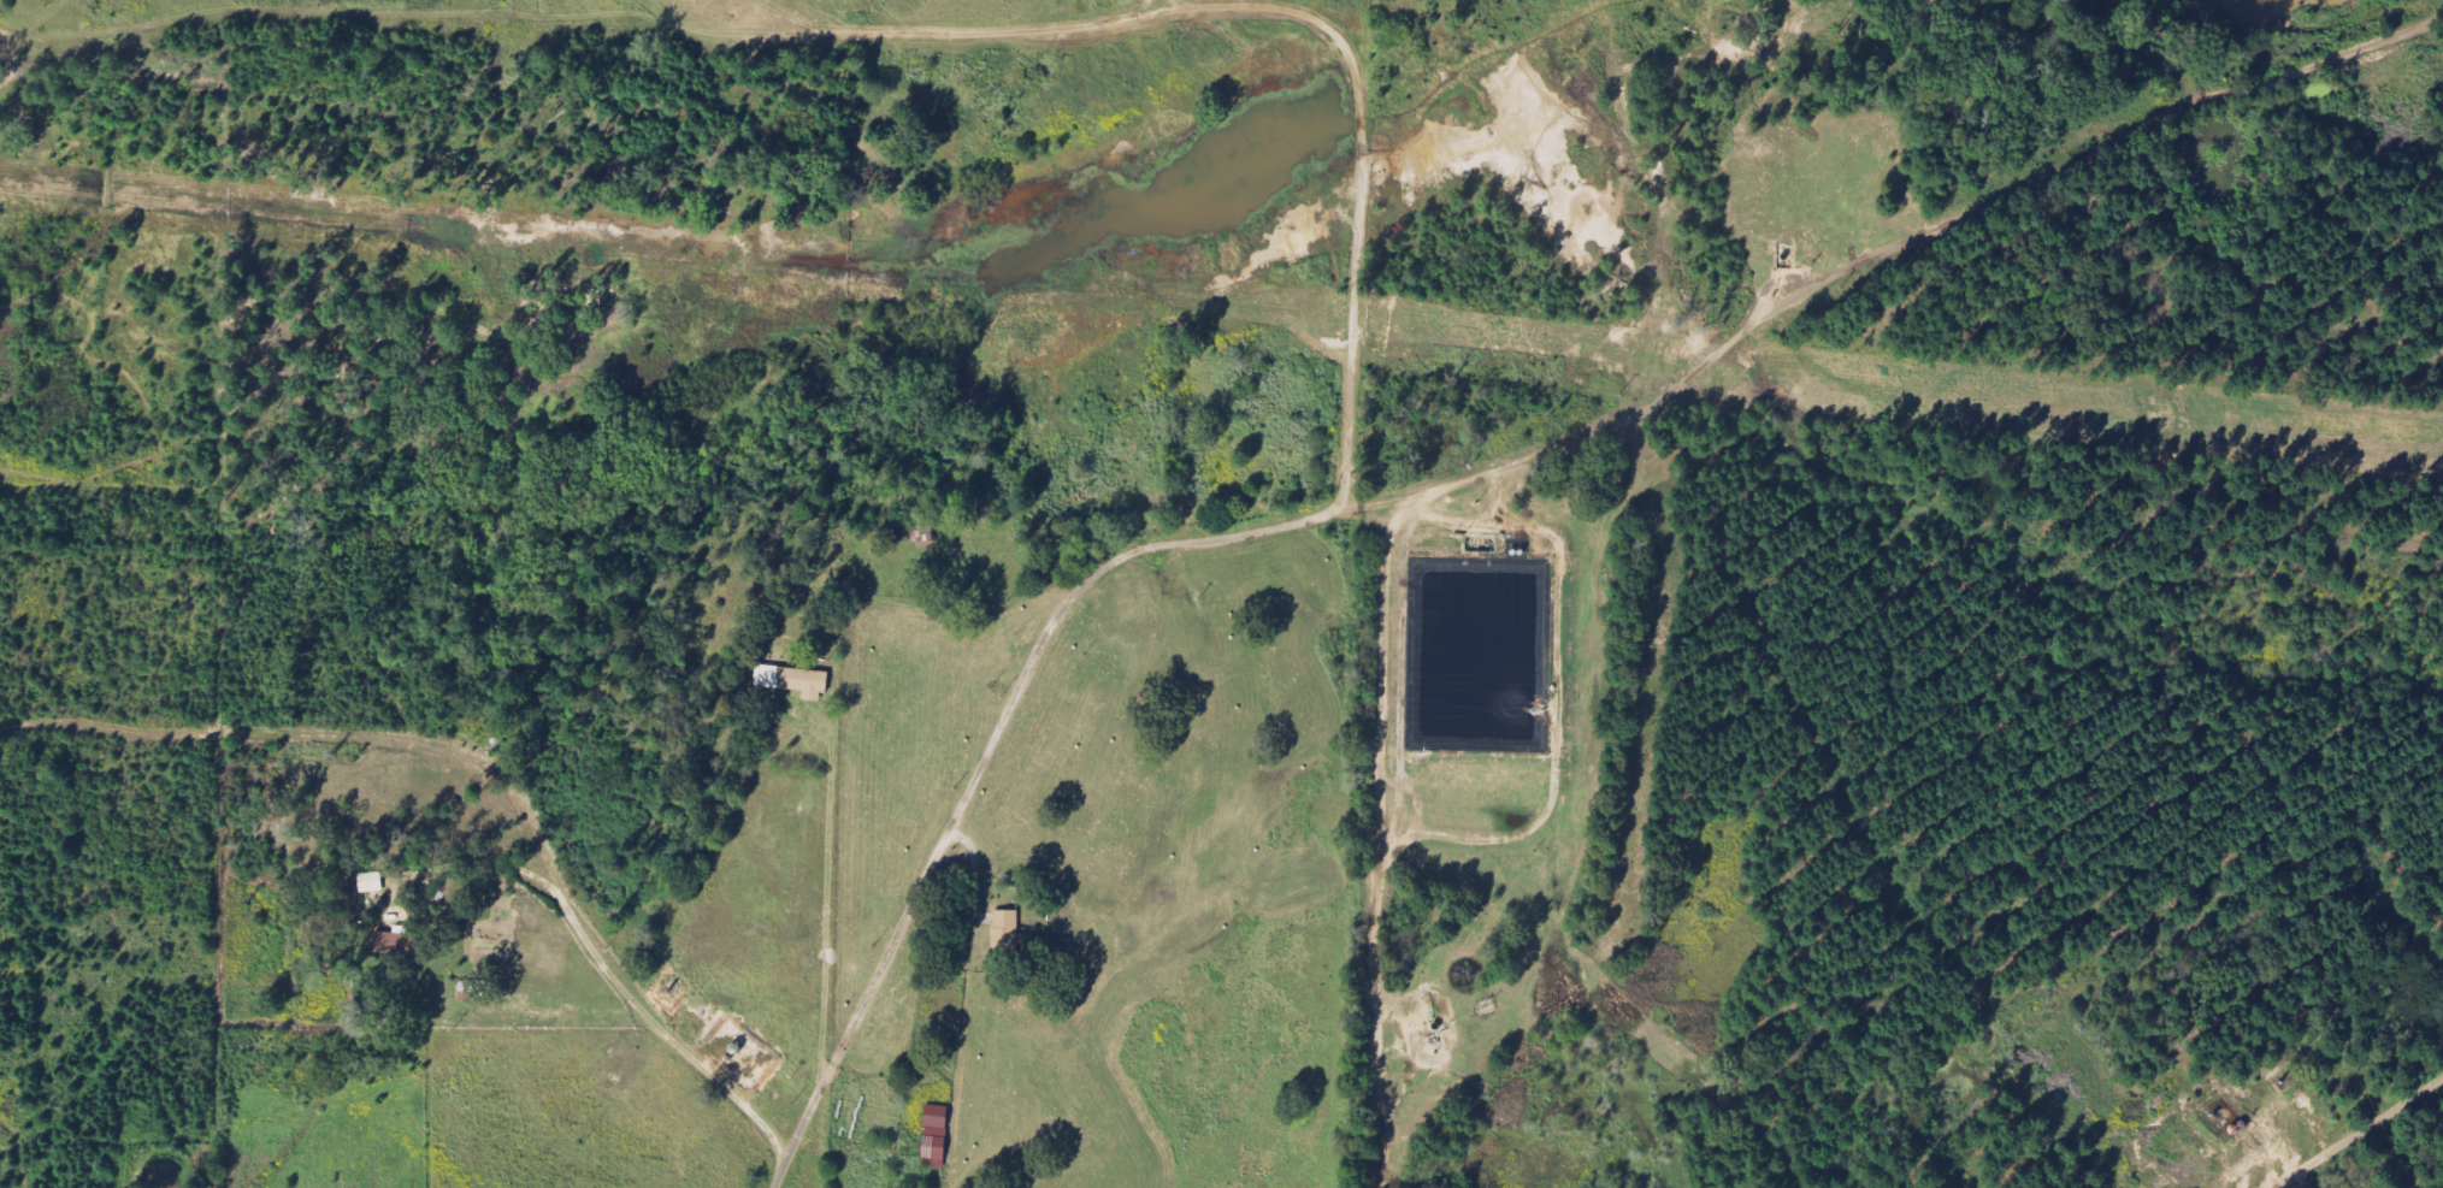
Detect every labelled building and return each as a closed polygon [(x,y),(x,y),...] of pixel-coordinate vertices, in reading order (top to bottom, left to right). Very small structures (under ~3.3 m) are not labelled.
[(802,693),(802,701),(820,703),(821,692),(826,693),(828,673),(756,666),(754,688),(802,693)] [(384,892),(381,874),(358,878),(361,896),(384,892)] [(993,913),(993,948),(1019,948),(1018,912),(993,913)] [(943,1161),(946,1108),(924,1107),(921,1160),(943,1161)]
